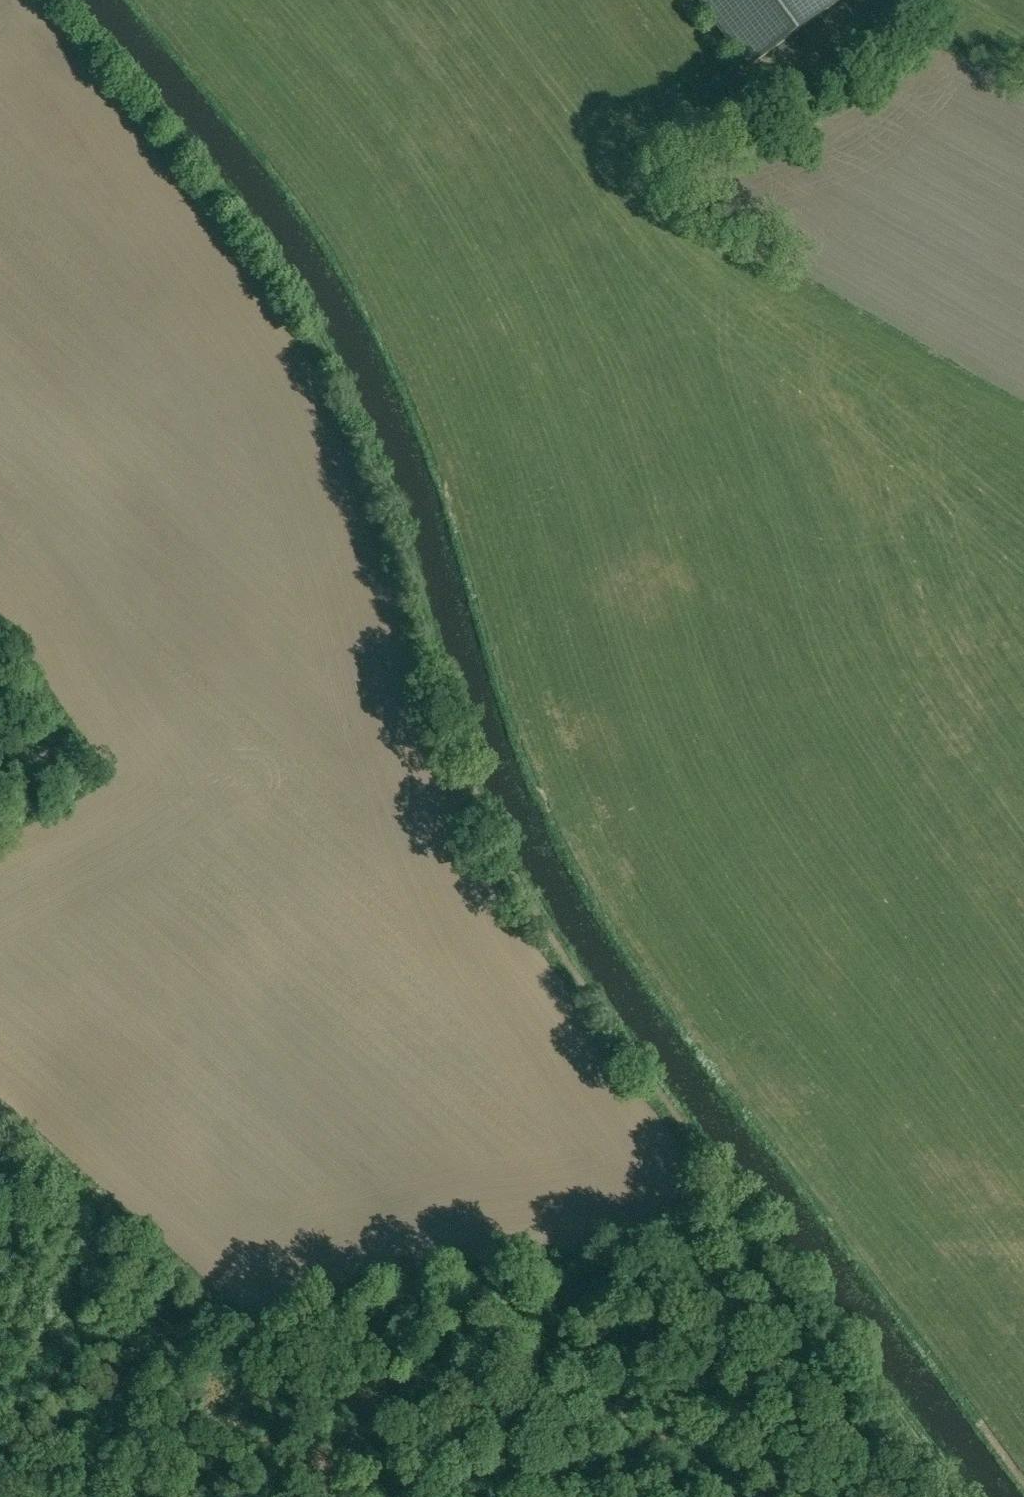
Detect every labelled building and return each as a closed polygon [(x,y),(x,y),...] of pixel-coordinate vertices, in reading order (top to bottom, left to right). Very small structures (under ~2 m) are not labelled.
[(749,68),(842,0),(700,0),(749,68)]
